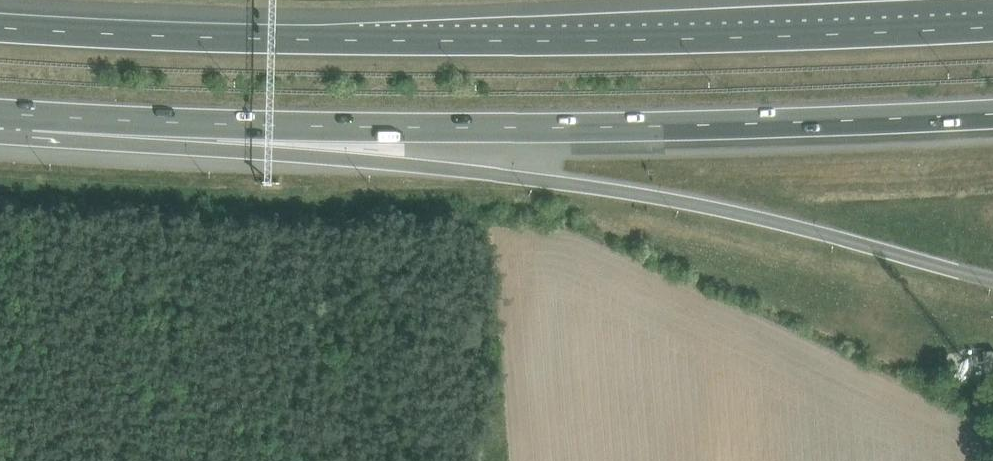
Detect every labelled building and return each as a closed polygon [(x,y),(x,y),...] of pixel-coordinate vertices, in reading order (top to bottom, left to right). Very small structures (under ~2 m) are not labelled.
[(984,350),(984,352),(984,354),(986,368),(986,369),(986,371),(992,371),(992,349),(984,350)]
